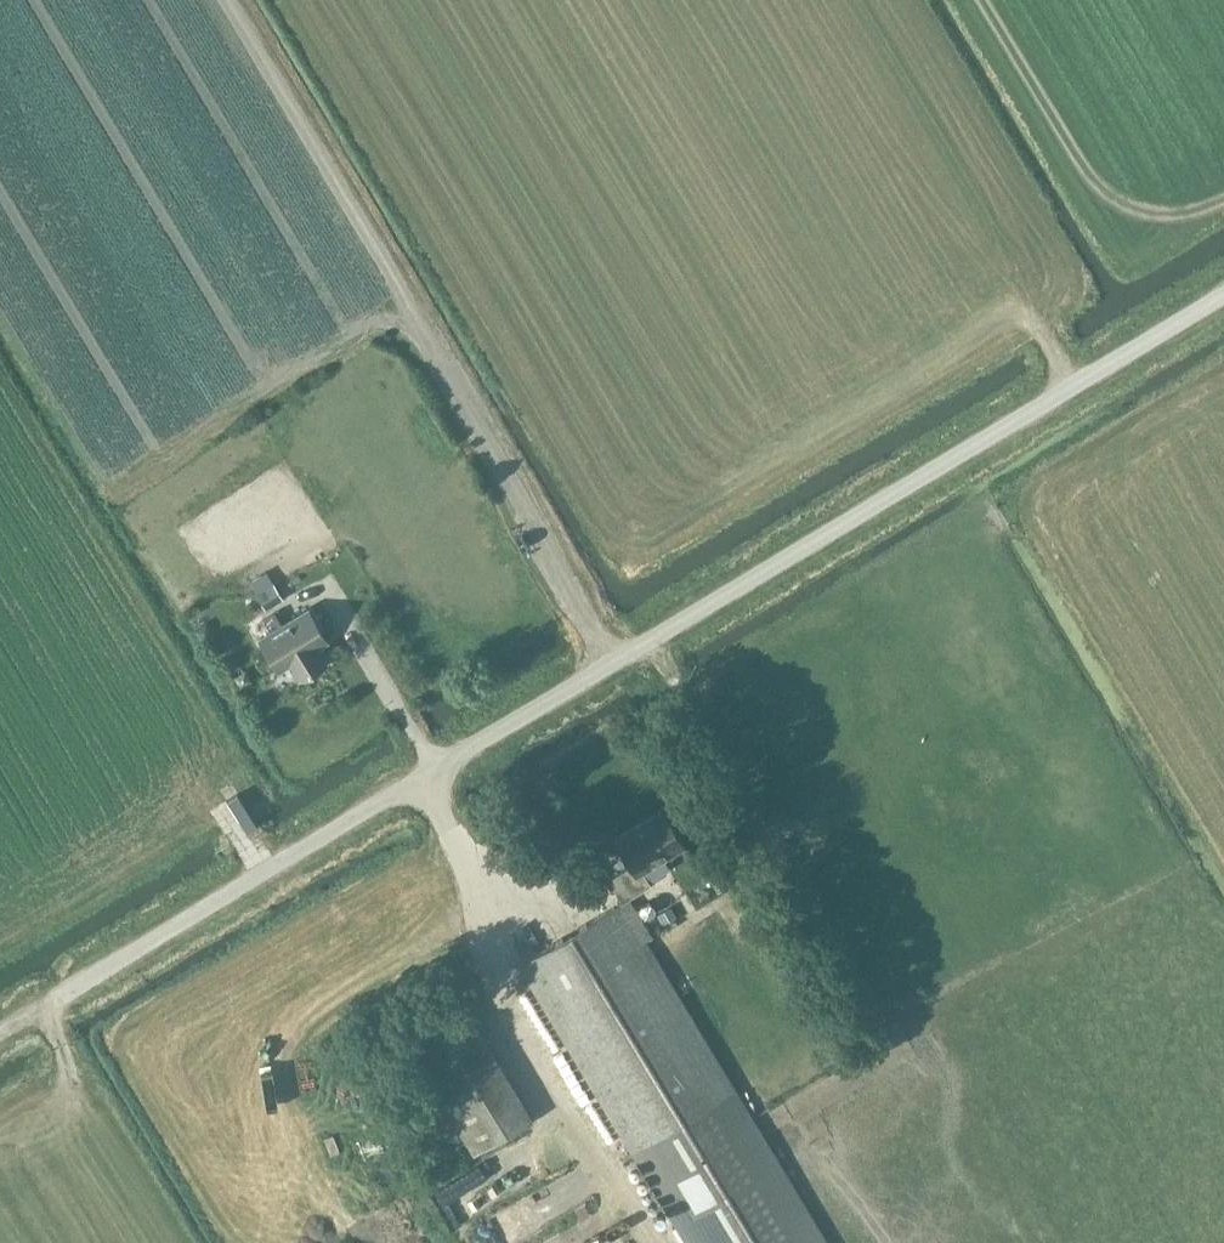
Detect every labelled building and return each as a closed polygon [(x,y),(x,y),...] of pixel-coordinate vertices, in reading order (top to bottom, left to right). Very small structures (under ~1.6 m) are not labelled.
[(263,621),(270,632),(255,641),(275,675),(286,668),(296,685),(327,667),(317,650),(328,644),(308,610),(281,626),(274,615),(263,621)] [(675,709),(669,712),(673,719),(679,716),(675,709)] [(255,777),(243,776),(242,816),(254,816),(255,777)] [(622,903),(628,899),(651,885),(642,871),(684,846),(662,810),(615,840),(631,866),(608,880),(622,903)] [(622,903),(518,965),(687,1242),(829,1242),(645,941),(652,937),(628,899),(622,903)] [(402,1035),(475,1155),(533,1120),(461,1000),(402,1035)] [(526,1182),(521,1175),(531,1168),(513,1146),(450,1194),(473,1224),(526,1182)]
